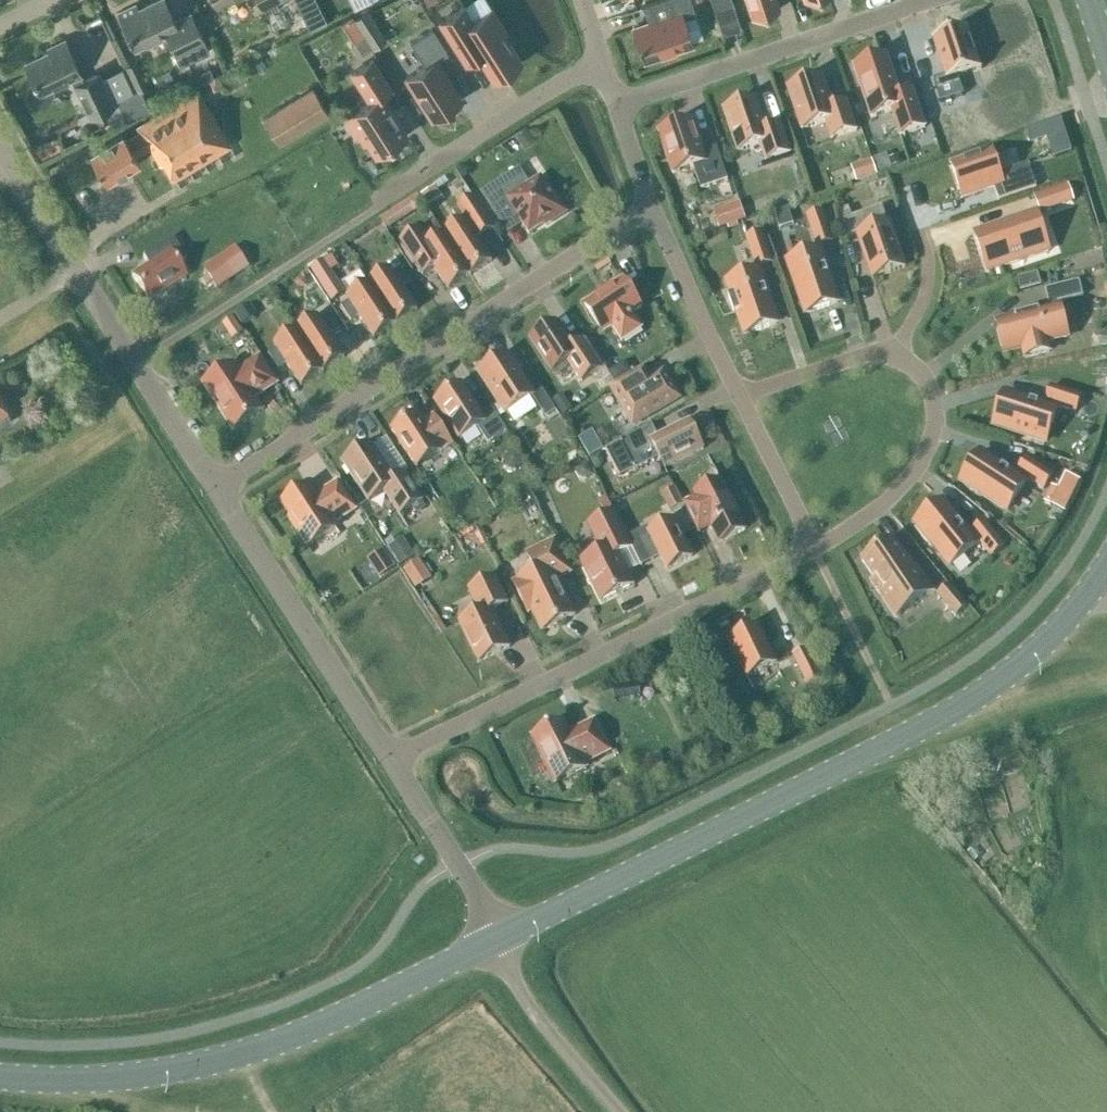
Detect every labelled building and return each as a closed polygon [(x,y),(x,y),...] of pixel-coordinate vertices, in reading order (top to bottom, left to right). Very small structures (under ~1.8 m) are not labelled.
[(175,51),(173,52),(180,66),(209,52),(190,12),(174,20),(164,0),(155,0),(137,9),(135,5),(117,13),(134,49),(166,34),(175,51)] [(302,15),(317,7),(314,0),(294,0),(302,15)] [(373,0),(352,0),(357,8),(373,0)] [(438,22),(465,64),(477,57),(492,80),(521,61),(504,34),(506,32),(491,9),(485,0),(472,0),(463,6),(438,22)] [(632,28),(642,59),(691,43),(690,40),(702,36),(695,14),(690,0),(659,0),(639,7),(639,8),(648,5),(654,21),(632,28)] [(731,0),(710,0),(722,34),(741,28),(731,0)] [(779,8),(776,0),(745,0),(751,18),(779,8)] [(367,11),(354,20),(371,47),(384,39),(367,11)] [(424,65),(405,77),(431,119),(461,99),(435,60),(447,53),(431,29),(410,43),(424,65)] [(967,30),(932,42),(944,79),(933,82),(941,105),(963,97),(957,79),(981,71),(967,30)] [(353,43),(350,45),(357,56),(370,48),(363,37),(353,43)] [(112,102),(98,74),(83,81),(80,74),(64,40),(47,48),(48,51),(24,62),(34,83),(32,84),(31,85),(30,86),(29,88),(28,90),(28,91),(27,93),(27,95),(28,97),(28,99),(29,100),(30,101),(31,102),(33,103),(34,104),(37,105),(40,105),(41,105),(43,104),(45,103),(46,102),(48,101),(49,99),(50,97),(50,95),(50,94),(50,92),(50,90),(49,89),(70,79),(88,117),(102,110),(113,105),(112,102)] [(886,55),(853,66),(871,118),(891,111),(900,136),(925,128),(912,91),(900,95),(886,55)] [(391,88),(372,59),(350,73),(368,101),(343,117),(354,134),(360,130),(375,154),(406,135),(390,109),(381,94),(391,88)] [(147,84),(136,60),(123,66),(134,90),(147,84)] [(214,76),(209,67),(192,75),(197,85),(214,76)] [(210,80),(214,89),(223,84),(219,76),(210,80)] [(831,107),(821,77),(789,88),(802,130),(826,122),(831,139),(856,130),(846,102),(831,107)] [(113,105),(102,110),(110,127),(125,120),(136,115),(149,109),(149,108),(140,88),(112,102),(113,105)] [(278,144),(328,114),(312,88),(262,118),(278,144)] [(125,141),(122,135),(88,155),(105,183),(139,163),(134,156),(149,147),(160,164),(163,162),(174,180),(230,146),(197,90),(137,126),(141,132),(125,141)] [(766,129),(756,99),(723,110),(737,152),(759,145),(765,162),(790,153),(780,125),(766,129)] [(703,152),(692,121),(659,132),(673,173),(693,167),(700,190),(727,181),(716,148),(703,152)] [(525,124),(514,131),(524,147),(535,139),(525,124)] [(992,153),(951,167),(961,197),(993,187),(998,201),(1035,189),(1027,165),(999,174),(992,153)] [(892,168),(887,156),(876,160),(880,172),(892,168)] [(877,175),(871,160),(851,166),(856,182),(877,175)] [(518,168),(480,193),(496,216),(510,207),(528,234),(545,223),(546,225),(566,212),(553,192),(551,193),(540,177),(529,184),(518,168)] [(441,196),(438,191),(435,186),(422,194),(428,204),(441,196)] [(1046,190),(1034,194),(1041,212),(1052,208),(1046,190)] [(480,193),(473,197),(492,226),(499,222),(496,216),(480,193)] [(461,222),(443,234),(460,261),(470,275),(491,261),(477,239),(489,232),(494,228),(492,226),(473,197),(453,210),(461,222)] [(716,213),(721,228),(728,226),(738,222),(746,219),(740,203),(716,212),(716,213)] [(793,223),(788,207),(774,212),(780,228),(793,223)] [(1036,212),(974,233),(987,272),(1049,251),(1036,212)] [(807,218),(817,247),(834,242),(824,213),(807,218)] [(867,231),(863,219),(853,223),(873,279),(905,268),(890,224),(867,231)] [(419,227),(399,240),(415,264),(422,275),(434,268),(448,289),(470,275),(460,261),(443,234),(430,243),(419,227)] [(746,239),(756,268),(772,263),(762,234),(746,239)] [(186,260),(172,239),(143,257),(148,266),(132,276),(148,302),(185,278),(177,265),(186,260)] [(250,268),(235,246),(202,269),(208,278),(211,283),(216,290),(250,268)] [(806,313),(837,303),(820,251),(789,262),(806,313)] [(401,267),(395,258),(386,263),(390,269),(393,273),(401,267)] [(323,261),(311,269),(331,302),(344,294),(329,271),(323,261)] [(390,269),(368,283),(395,324),(417,310),(403,288),(411,283),(401,267),(393,273),(390,269)] [(745,334),(776,324),(759,272),(728,283),(745,334)] [(1041,285),(1038,273),(1017,278),(1021,291),(1041,285)] [(208,278),(203,281),(206,286),(211,283),(208,278)] [(622,279),(584,304),(603,333),(612,327),(621,342),(641,328),(632,314),(641,308),(622,279)] [(1050,310),(997,324),(1004,353),(1022,349),(1025,358),(1049,352),(1047,343),(1067,338),(1059,303),(1083,297),(1079,282),(1045,290),(1050,310)] [(368,283),(346,297),(349,301),(341,307),(351,322),(359,317),(373,338),(395,324),(368,283)] [(235,315),(242,325),(253,318),(246,307),(235,315)] [(320,320),(317,316),(295,330),(322,371),(344,357),(330,336),(338,330),(328,315),(320,320)] [(219,333),(225,329),(235,322),(232,318),(216,329),(219,333)] [(570,345),(555,323),(531,339),(552,372),(568,362),(581,381),(601,368),(581,338),(570,345)] [(295,330),(274,345),(276,349),(268,354),(278,370),(286,364),(301,386),(322,371),(295,330)] [(506,355),(479,373),(499,404),(505,413),(533,395),(506,355)] [(237,370),(206,390),(232,430),(263,410),(256,398),(277,384),(259,357),(238,371),(237,370)] [(609,372),(615,382),(632,372),(626,361),(609,372)] [(653,379),(646,366),(610,387),(633,425),(678,399),(663,373),(653,379)] [(481,416),(461,385),(435,401),(459,438),(477,427),(488,444),(507,431),(498,418),(492,408),(481,416)] [(1003,393),(994,425),(1046,441),(1057,406),(1075,412),(1080,397),(1051,387),(1046,405),(1003,393)] [(542,390),(533,397),(545,417),(555,410),(542,390)] [(572,409),(562,394),(552,401),(562,415),(572,409)] [(11,421),(4,409),(6,407),(0,397),(0,428),(11,421)] [(499,404),(492,408),(498,418),(505,413),(499,404)] [(423,423),(417,413),(391,430),(415,467),(432,456),(433,457),(452,445),(434,416),(423,423)] [(657,436),(653,427),(605,450),(619,478),(634,470),(659,457),(664,468),(703,449),(689,421),(657,436)] [(603,449),(592,431),(577,439),(589,458),(603,449)] [(394,479),(371,444),(342,462),(368,501),(384,491),(399,515),(412,506),(417,514),(426,508),(421,501),(422,500),(404,473),(394,479)] [(519,453),(513,452),(506,456),(504,464),(509,469),(515,470),(521,467),(522,459),(519,453)] [(979,453),(962,481),(1007,510),(1028,479),(1043,489),(1052,476),(1026,459),(1015,477),(979,453)] [(603,460),(600,454),(590,460),(595,470),(601,467),(603,460)] [(594,476),(587,463),(575,470),(579,477),(587,480),(594,476)] [(1072,495),(1080,480),(1066,473),(1058,488),(1072,495)] [(728,497),(720,481),(693,494),(695,498),(683,504),(698,533),(710,527),(718,543),(745,530),(737,514),(739,513),(730,496),(728,497)] [(307,485),(281,503),(290,516),(288,518),(307,547),(335,528),(333,524),(355,510),(337,483),(315,497),(307,485)] [(675,489),(663,495),(671,511),(683,505),(675,489)] [(968,536),(941,503),(916,523),(950,566),(979,542),(991,557),(1004,547),(984,523),(968,536)] [(627,538),(613,511),(587,524),(601,551),(580,561),(600,602),(634,586),(625,568),(623,568),(616,555),(631,548),(640,566),(660,556),(666,569),(692,556),(673,519),(649,532),(647,528),(627,538)] [(414,556),(402,538),(388,548),(400,565),(414,556)] [(861,561),(874,579),(870,581),(894,617),(933,591),(917,568),(914,570),(893,539),(861,561)] [(535,572),(513,583),(529,613),(531,612),(541,631),(574,615),(557,580),(571,573),(554,540),(526,554),(535,572)] [(383,548),(366,559),(379,578),(395,567),(383,548)] [(419,559),(402,570),(414,589),(432,578),(419,559)] [(479,613),(458,623),(478,663),(509,647),(491,610),(507,603),(495,577),(468,590),(479,613)] [(967,607),(949,586),(937,596),(955,617),(967,607)] [(775,663),(758,626),(728,640),(746,677),(775,663)] [(808,647),(792,655),(806,685),(822,677),(808,647)] [(709,680),(721,675),(711,656),(700,661),(709,680)] [(569,734),(563,722),(532,736),(555,782),(585,768),(583,764),(608,751),(594,722),(569,734)] [(630,782),(627,777),(620,781),(622,786),(630,782)]
